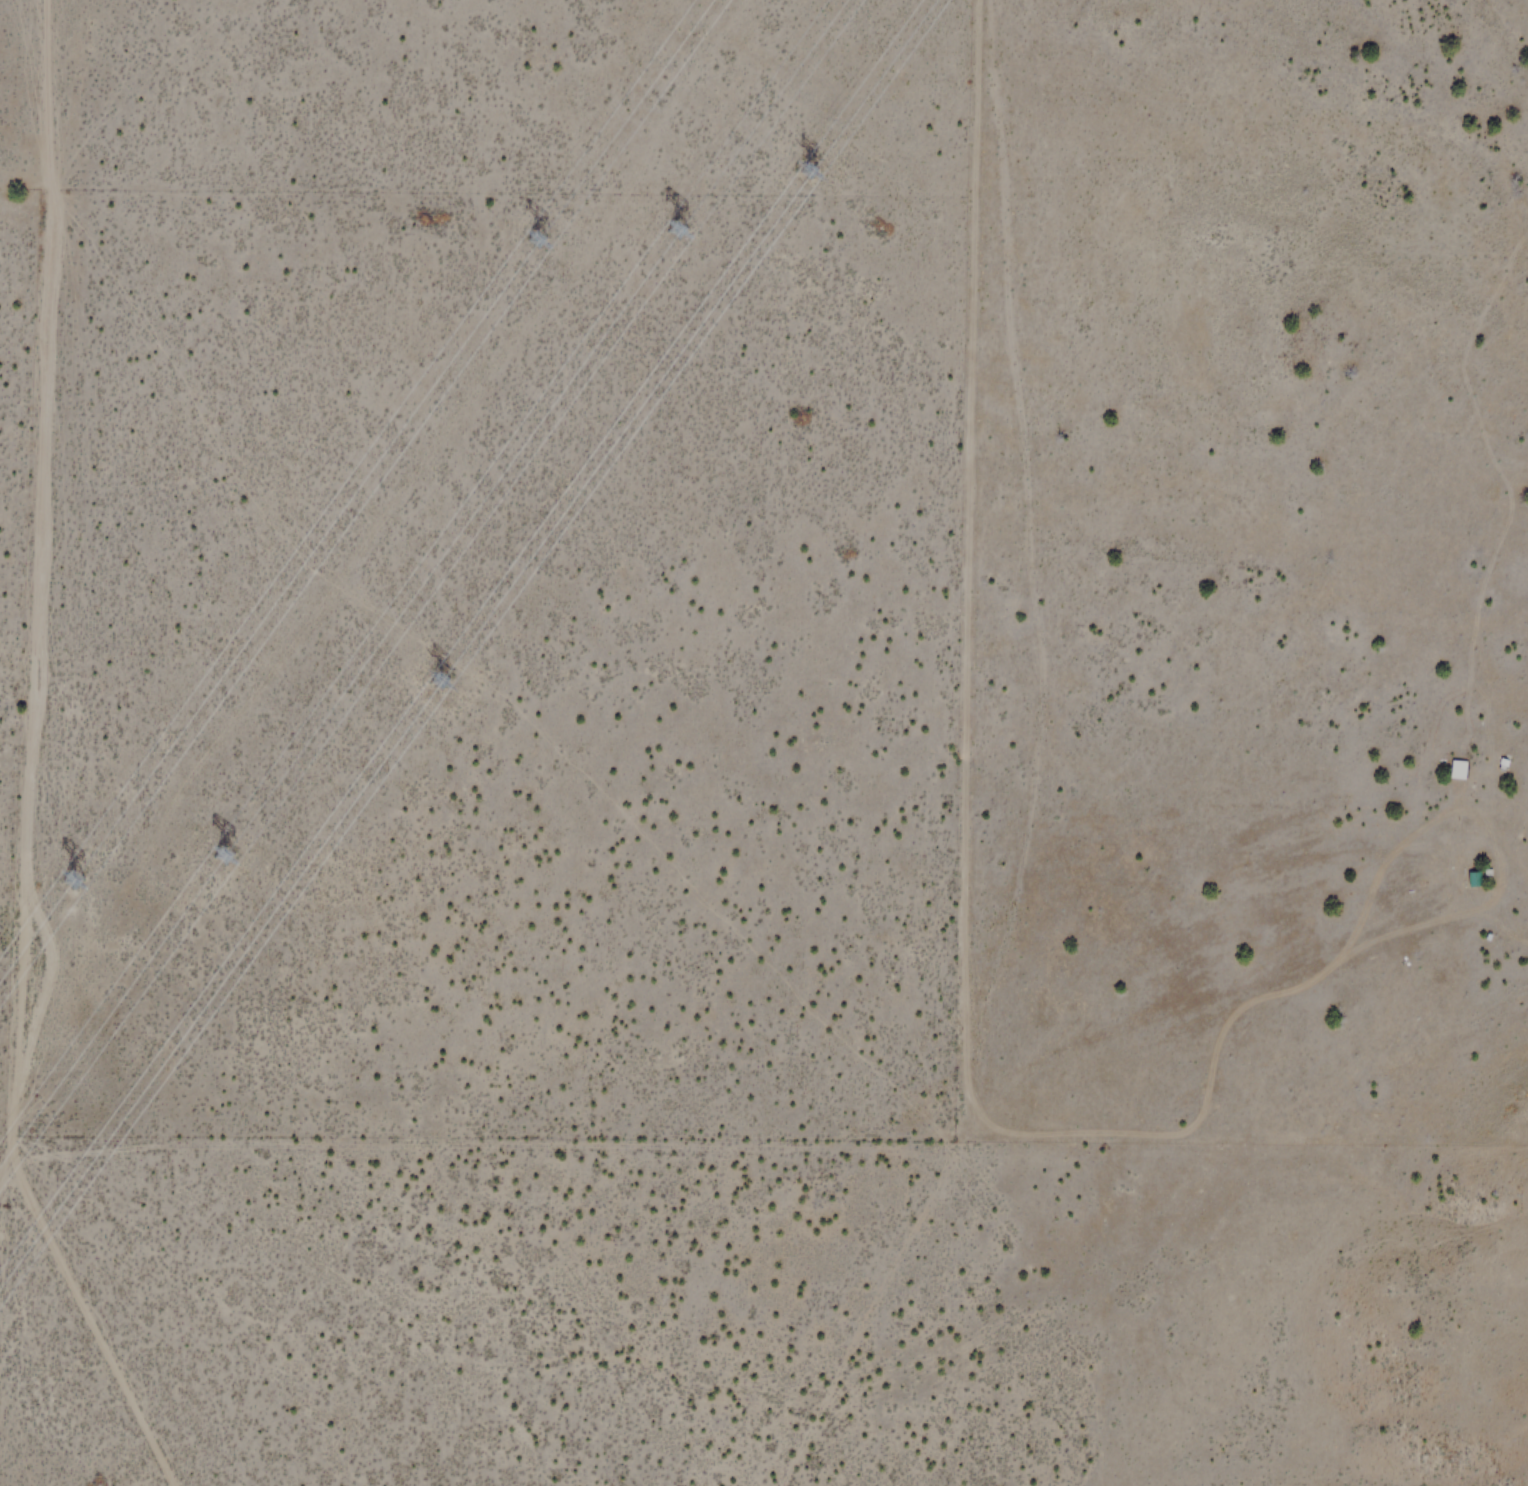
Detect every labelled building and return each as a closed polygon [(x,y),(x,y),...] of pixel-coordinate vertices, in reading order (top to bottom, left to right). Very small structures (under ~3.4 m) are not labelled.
[(1447,780),(1463,781),(1463,761),(1447,761),(1447,780)]
